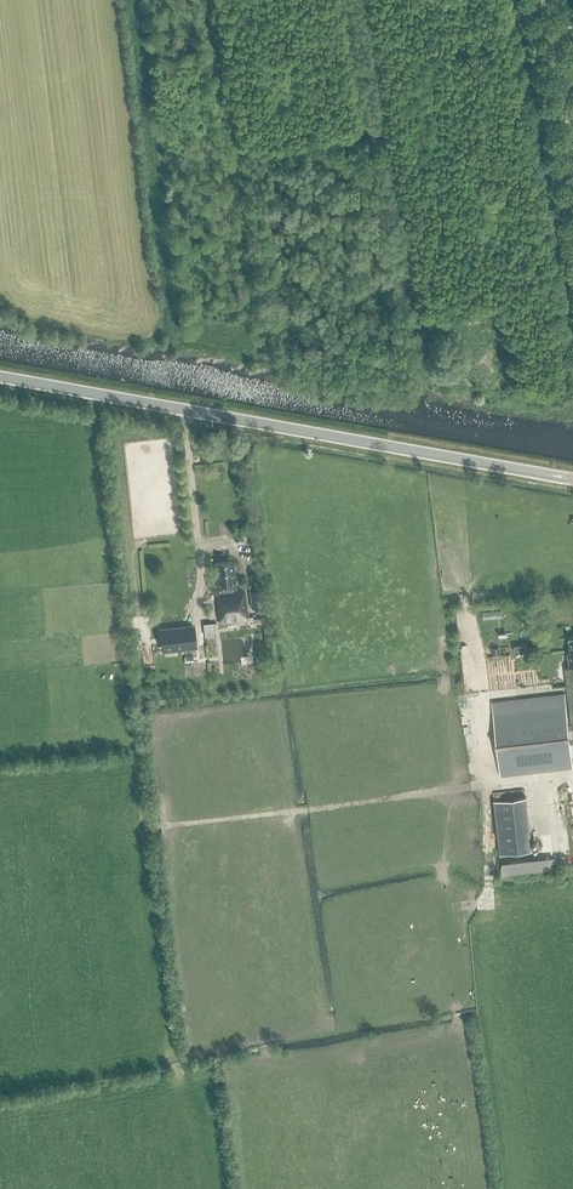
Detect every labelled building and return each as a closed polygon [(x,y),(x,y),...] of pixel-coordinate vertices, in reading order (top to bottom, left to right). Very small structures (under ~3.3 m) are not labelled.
[(182,533),(182,526),(135,527),(135,534),(182,533)] [(217,591),(220,621),(247,618),(243,587),(232,589),(232,586),(236,586),(233,559),(215,561),(217,581),(218,581),(219,591),(217,591)] [(249,590),(252,608),(264,606),(262,589),(249,590)] [(196,645),(193,624),(161,628),(163,649),(196,645)] [(500,776),(572,767),(569,731),(572,730),(572,638),(569,638),(571,653),(568,653),(570,666),(565,667),(572,725),(568,726),(564,695),(492,704),(500,776)] [(515,657),(529,657),(529,643),(515,644),(515,657)] [(500,855),(532,852),(526,798),(494,802),(500,855)] [(501,863),(503,875),(556,867),(554,855),(501,863)]
